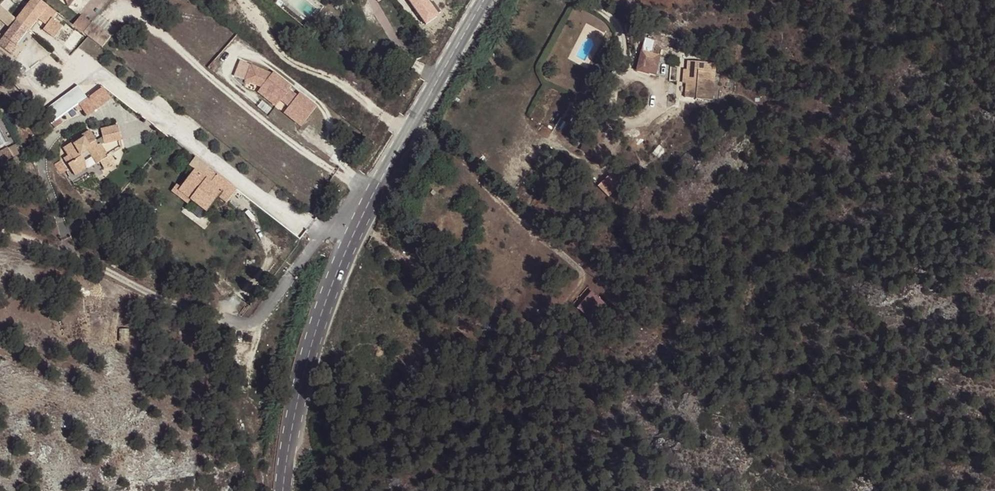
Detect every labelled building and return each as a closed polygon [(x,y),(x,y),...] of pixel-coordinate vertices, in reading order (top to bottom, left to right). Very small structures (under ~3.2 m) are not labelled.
[(62,27),(52,19),(57,13),(40,0),(31,0),(16,19),(29,30),(39,18),(40,16),(48,22),(47,24),(43,29),(54,37),(62,27)] [(428,24),(441,15),(431,0),(412,0),(428,24)] [(9,24),(16,15),(0,2),(0,17),(9,24)] [(73,25),(83,33),(90,23),(81,15),(73,25)] [(39,18),(47,24),(48,22),(40,16),(39,18)] [(652,54),(655,40),(645,37),(637,70),(648,73),(650,65),(657,67),(659,55),(652,54)] [(715,63),(688,61),(688,70),(687,77),(691,77),(690,83),(686,83),(685,97),(680,97),(679,107),(694,108),(695,98),(713,99),(715,63)] [(657,67),(650,65),(648,73),(655,75),(657,67)] [(287,108),(304,121),(315,106),(298,93),(296,96),(287,90),(290,86),(272,72),(270,74),(249,66),(243,81),(260,87),(278,101),(280,98),(289,105),(287,108)] [(691,77),(687,77),(688,70),(683,69),(682,83),(686,83),(690,83),(691,77)] [(46,109),(55,121),(86,98),(77,86),(46,109)] [(274,106),(278,101),(260,87),(256,92),(274,106)] [(300,126),(304,121),(287,108),(283,113),(300,126)] [(100,129),(101,136),(96,140),(89,130),(82,135),(84,137),(74,144),(73,141),(63,148),(68,155),(64,158),(75,175),(86,168),(85,164),(85,161),(92,157),(93,159),(96,164),(100,161),(108,156),(102,145),(105,143),(120,140),(117,125),(100,129)] [(13,143),(7,147),(13,156),(19,153),(13,143)] [(2,163),(13,156),(7,147),(0,151),(0,160),(2,163)] [(113,163),(108,156),(100,161),(105,168),(113,163)] [(60,160),(54,164),(60,174),(67,171),(60,160)] [(227,202),(236,189),(216,174),(210,182),(194,170),(179,189),(191,198),(193,196),(199,201),(197,203),(207,210),(218,196),(227,202)] [(191,198),(179,189),(176,187),(172,191),(188,203),(191,198)] [(604,302),(591,290),(576,307),(589,319),(604,302)] [(627,317),(614,304),(605,315),(606,317),(609,313),(621,324),(627,317)] [(544,318),(539,315),(533,324),(530,321),(527,325),(530,327),(530,328),(535,331),(544,318)] [(560,351),(549,341),(545,345),(556,355),(560,351)]
